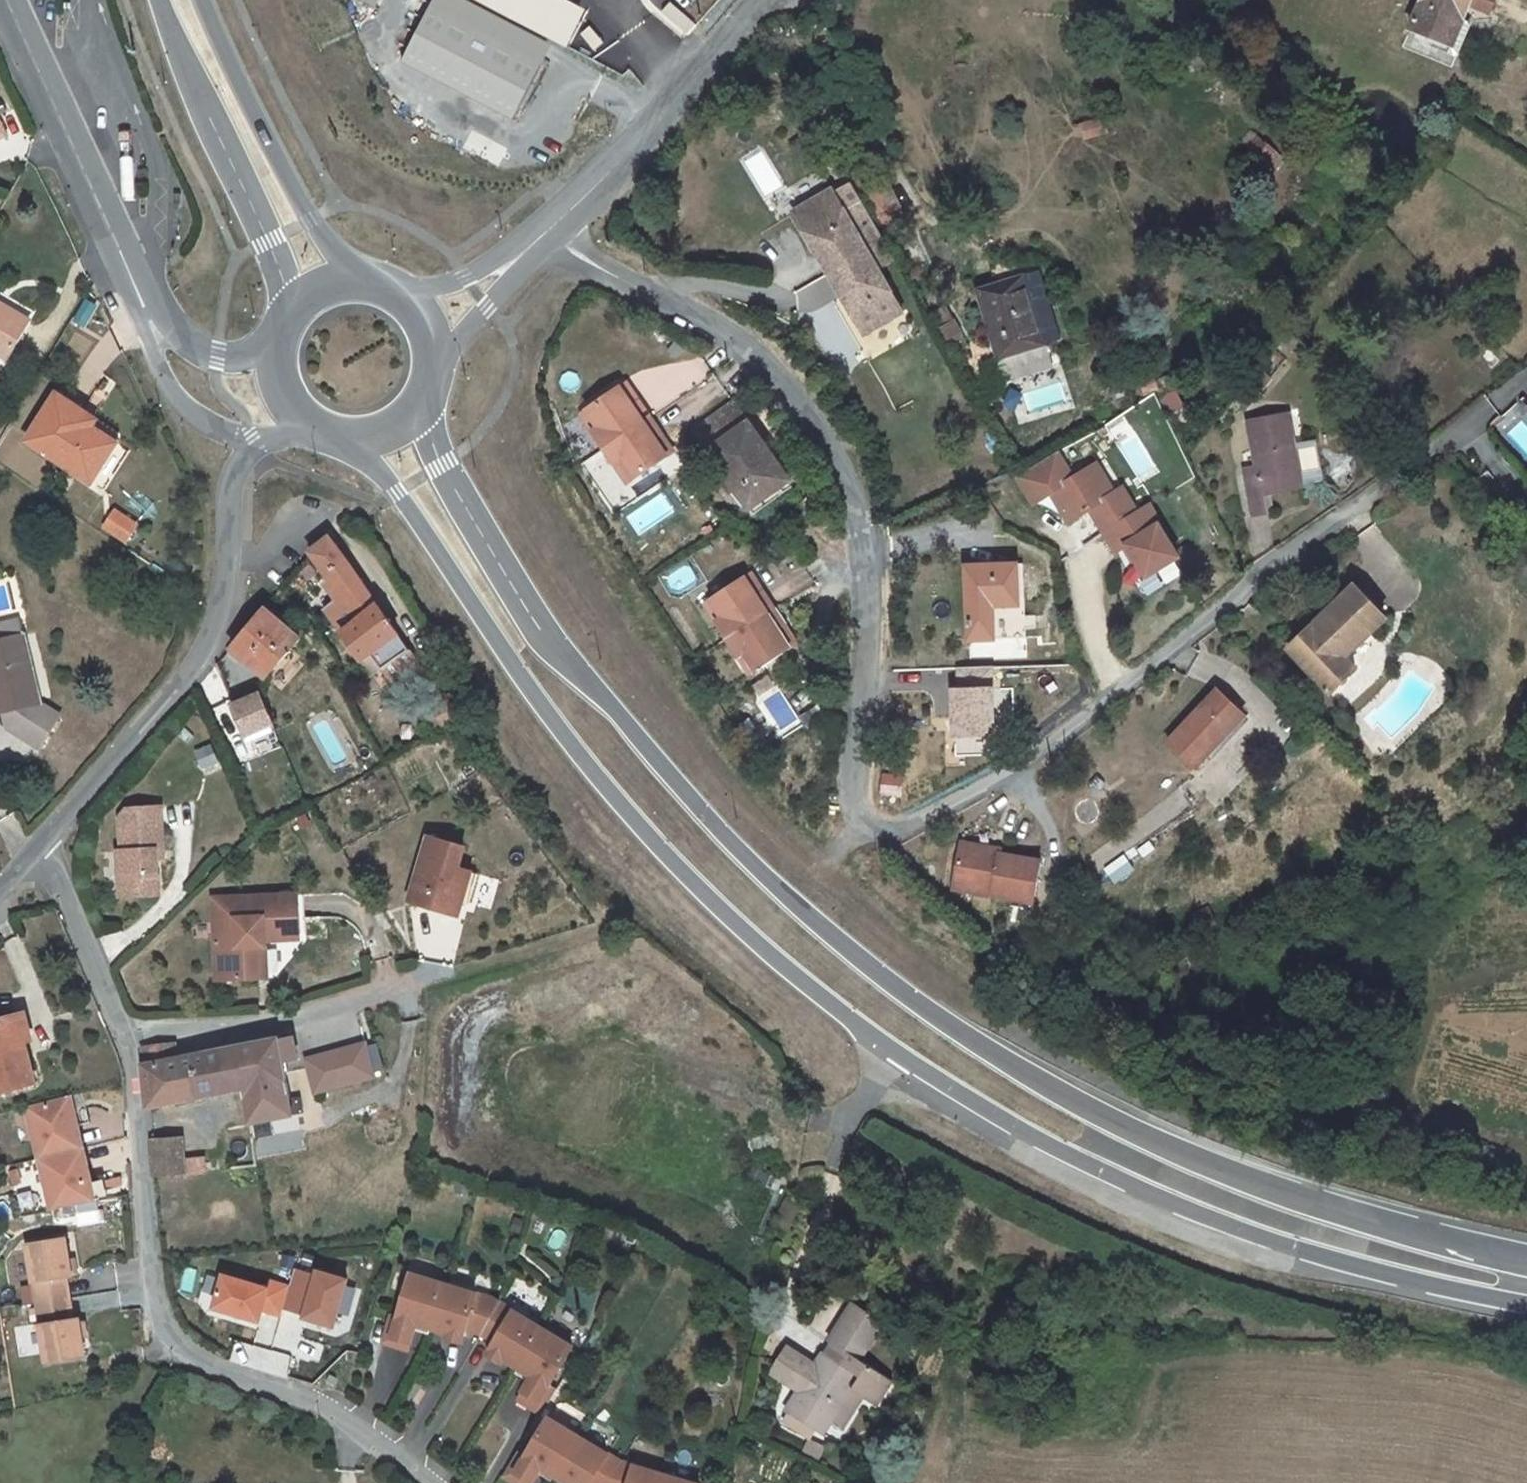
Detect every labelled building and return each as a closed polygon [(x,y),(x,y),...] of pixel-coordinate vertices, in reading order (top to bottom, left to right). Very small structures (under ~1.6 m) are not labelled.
[(381,0),(357,0),(377,9),(381,0)] [(458,0),(436,0),(405,62),(514,118),(551,47),(458,0)] [(1413,29),(1453,45),(1471,1),(1471,0),(1424,0),(1413,29)] [(1471,1),(1490,9),(1494,0),(1471,0),(1471,1)] [(885,180),(866,190),(880,218),(899,208),(885,180)] [(830,191),(792,213),(808,244),(814,241),(832,271),(882,242),(872,224),(854,234),(830,191)] [(814,241),(808,244),(827,274),(832,271),(814,241)] [(893,261),(882,242),(832,271),(849,302),(844,305),(861,335),(900,313),(875,271),(893,261)] [(832,271),(827,274),(844,305),(849,302),(832,271)] [(1005,383),(1067,364),(1040,273),(978,292),(1005,383)] [(11,357),(31,323),(0,305),(0,351),(11,357)] [(946,308),(934,315),(951,343),(963,336),(946,308)] [(1248,407),(1270,380),(1259,371),(1238,399),(1248,407)] [(1168,379),(1156,384),(1176,425),(1188,419),(1168,379)] [(626,386),(620,390),(632,408),(639,404),(626,386)] [(602,403),(626,438),(650,420),(639,404),(632,408),(620,390),(602,403)] [(118,435),(97,422),(57,396),(31,440),(94,482),(116,446),(114,444),(118,435)] [(594,436),(605,453),(626,438),(602,403),(587,414),(600,432),(594,436)] [(733,404),(695,433),(751,510),(789,482),(733,404)] [(600,432),(587,414),(581,418),(594,436),(600,432)] [(1302,487),(1294,446),(1289,416),(1249,424),(1258,469),(1244,472),(1253,515),(1266,513),(1262,495),(1302,487)] [(650,420),(626,438),(651,473),(669,460),(657,442),(663,438),(650,420)] [(626,438),(605,453),(618,470),(624,466),(637,483),(651,473),(626,438)] [(663,438),(657,442),(669,460),(676,456),(663,438)] [(1294,446),(1302,487),(1324,483),(1315,442),(1294,446)] [(1057,454),(1016,477),(1033,506),(1051,495),(1074,481),(1073,480),(1057,454)] [(624,466),(618,470),(630,488),(637,483),(624,466)] [(1093,468),(1085,473),(1103,503),(1111,497),(1093,468)] [(1074,481),(1051,495),(1068,524),(1090,511),(1103,503),(1085,473),(1073,480),(1074,481)] [(1103,503),(1090,511),(1116,554),(1127,547),(1160,528),(1162,526),(1151,508),(1138,515),(1123,490),(1111,497),(1103,503)] [(119,514),(109,529),(128,542),(138,526),(119,514)] [(330,539),(331,540),(347,530),(350,526),(347,522),(338,527),(340,531),(329,538),(330,539)] [(1160,528),(1127,547),(1146,579),(1179,559),(1160,528)] [(338,602),(327,611),(335,622),(337,624),(339,627),(341,630),(343,633),(377,606),(335,546),(331,540),(330,539),(312,553),(333,581),(345,596),(338,602)] [(314,574),(303,563),(297,571),(306,581),(314,574)] [(969,641),(1026,639),(1023,566),(966,568),(969,641)] [(752,573),(746,577),(758,595),(764,591),(752,573)] [(746,577),(731,587),(756,622),(776,609),(764,591),(758,595),(746,577)] [(327,586),(338,602),(345,596),(333,581),(327,586)] [(731,587),(712,599),(724,617),(718,621),(730,639),(756,622),(731,587)] [(1385,619),(1354,588),(1290,650),(1330,692),(1355,669),(1346,658),(1385,619)] [(724,617),(712,599),(706,603),(718,621),(724,617)] [(343,633),(353,646),(362,658),(375,677),(410,652),(377,606),(343,633)] [(786,624),(776,609),(756,622),(779,655),(792,646),(780,628),(786,624)] [(246,661),(268,679),(300,640),(279,622),(265,610),(233,649),(246,661)] [(287,612),(279,622),(300,640),(309,629),(287,612)] [(0,640),(0,714),(5,713),(8,728),(41,748),(62,717),(43,705),(40,692),(28,694),(26,682),(37,680),(26,634),(21,620),(1,625),(4,639),(0,640)] [(779,655),(756,622),(730,639),(740,654),(746,650),(758,668),(779,655)] [(798,642),(786,624),(780,628),(792,646),(798,642)] [(343,633),(339,636),(348,650),(353,646),(343,633)] [(357,662),(362,658),(353,646),(348,650),(357,662)] [(242,666),(246,661),(233,649),(228,654),(242,666)] [(746,650),(740,654),(752,672),(758,668),(746,650)] [(28,694),(40,692),(37,680),(26,682),(28,694)] [(319,703),(328,697),(321,686),(312,693),(319,703)] [(284,703),(275,688),(261,696),(268,711),(284,703)] [(1244,717),(1216,691),(1170,742),(1197,767),(1244,717)] [(234,693),(229,696),(235,707),(240,705),(234,693)] [(429,706),(442,727),(446,733),(449,731),(460,725),(463,723),(446,694),(428,704),(429,706)] [(268,711),(261,696),(240,705),(235,707),(247,737),(274,724),(268,711)] [(268,711),(274,724),(276,728),(290,720),(288,717),(291,715),(284,703),(268,711)] [(436,731),(442,727),(429,706),(423,710),(436,731)] [(277,731),(276,728),(274,724),(247,737),(252,749),(266,743),(263,737),(277,731)] [(155,878),(155,861),(154,851),(161,851),(158,807),(127,809),(117,816),(119,850),(114,850),(118,896),(144,894),(144,879),(155,878)] [(463,848),(429,838),(411,902),(457,916),(470,874),(457,869),(463,848)] [(962,843),(961,851),(1000,857),(1000,854),(1001,855),(1002,850),(962,843)] [(1000,857),(961,851),(954,890),(1035,903),(1042,862),(1001,855),(1000,854),(1000,857)] [(144,879),(144,894),(156,894),(155,878),(144,879)] [(264,942),(297,941),(296,922),(295,897),(214,899),(216,978),(257,977),(257,949),(264,949),(264,942)] [(30,1040),(23,1015),(8,1018),(16,1044),(25,1041),(30,1040)] [(8,1018),(0,1020),(0,1093),(36,1084),(25,1041),(16,1044),(8,1018)] [(285,1064),(299,1061),(295,1037),(280,1040),(285,1064)] [(285,1064),(280,1040),(178,1060),(144,1067),(150,1108),(176,1102),(174,1092),(222,1084),(243,1081),(247,1102),(250,1126),(275,1120),(273,1110),(293,1106),(292,1100),(285,1064)] [(142,1049),(144,1067),(178,1060),(175,1044),(142,1049)] [(367,1045),(308,1060),(316,1094),(376,1079),(375,1074),(368,1049),(367,1045)] [(378,1046),(368,1049),(375,1074),(385,1072),(378,1046)] [(203,1095),(223,1092),(222,1084),(174,1092),(176,1102),(203,1097),(203,1095)] [(84,1092),(28,1107),(42,1158),(86,1147),(79,1124),(76,1110),(88,1107),(84,1092)] [(302,1097),(292,1100),(293,1106),(273,1110),(275,1120),(306,1114),(302,1097)] [(92,1121),(88,1107),(76,1110),(79,1124),(92,1121)] [(182,1139),(152,1141),(155,1176),(186,1174),(185,1161),(182,1139)] [(86,1147),(42,1158),(55,1212),(99,1202),(96,1187),(86,1147)] [(185,1161),(186,1174),(201,1173),(200,1164),(200,1160),(185,1161)] [(110,1184),(96,1187),(99,1202),(113,1199),(110,1184)] [(66,1239),(28,1245),(37,1304),(69,1299),(66,1278),(72,1277),(66,1239)] [(268,1288),(224,1275),(214,1308),(259,1321),(263,1310),(282,1315),(290,1287),(270,1281),(268,1288)] [(441,1290),(406,1281),(394,1324),(388,1322),(381,1349),(405,1356),(411,1336),(412,1330),(428,1334),(441,1290)] [(489,1303),(441,1290),(428,1334),(445,1339),(461,1344),(464,1335),(473,1337),(478,1339),(479,1340),(497,1308),(489,1303)] [(69,1299),(37,1304),(46,1363),(85,1357),(79,1319),(73,1320),(69,1299)] [(833,1345),(834,1343),(860,1360),(883,1326),(855,1307),(830,1344),(833,1345)] [(497,1308),(479,1340),(491,1346),(486,1355),(500,1364),(517,1374),(541,1333),(497,1308)] [(428,1334),(412,1330),(411,1336),(427,1340),(428,1334)] [(578,1355),(541,1333),(517,1374),(529,1381),(526,1386),(516,1404),(535,1416),(540,1419),(542,1417),(556,1393),(556,1392),(578,1355)] [(461,1344),(445,1339),(443,1344),(460,1348),(461,1344)] [(860,1360),(834,1343),(833,1345),(826,1356),(823,1353),(815,1366),(800,1391),(785,1413),(788,1415),(783,1422),(808,1438),(812,1430),(822,1437),(832,1420),(843,1427),(863,1398),(876,1407),(893,1381),(860,1360)] [(772,1373),(800,1391),(815,1366),(788,1348),(772,1373)] [(762,1354),(757,1376),(766,1378),(771,1356),(762,1354)] [(500,1364),(486,1355),(484,1359),(498,1368),(500,1364)] [(529,1381),(517,1374),(514,1379),(526,1386),(529,1381)] [(503,1481),(506,1482),(534,1482),(537,1477),(540,1472),(554,1480),(577,1440),(547,1422),(524,1461),(517,1457),(503,1481)] [(554,1480),(559,1482),(609,1482),(620,1465),(607,1457),(585,1444),(577,1440),(554,1480)] [(609,1482),(666,1482),(667,1482),(632,1471),(620,1465),(609,1482)] [(540,1472),(537,1477),(547,1482),(552,1482),(554,1480),(540,1472)]
